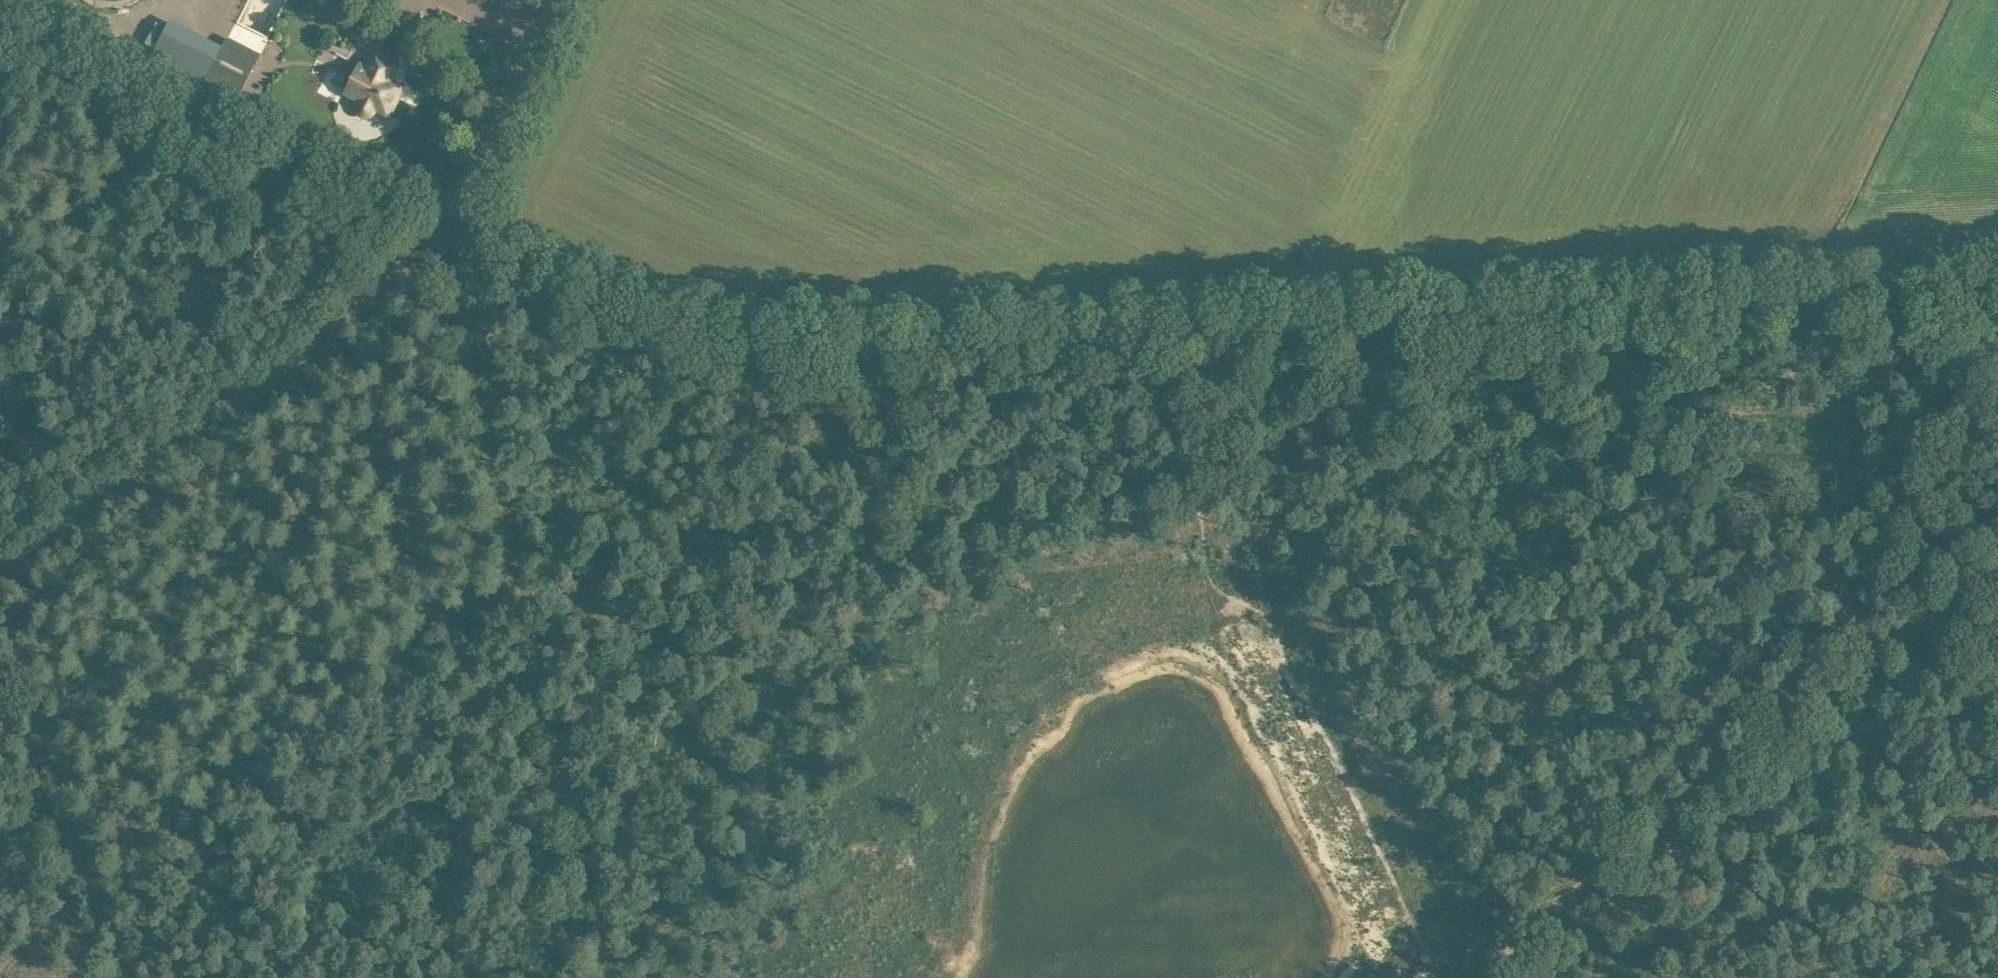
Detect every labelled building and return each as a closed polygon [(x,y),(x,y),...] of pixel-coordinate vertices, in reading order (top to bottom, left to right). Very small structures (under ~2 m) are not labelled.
[(228,36),(206,78),(239,96),(262,54),(228,36)] [(346,92),(360,99),(359,100),(358,102),(357,103),(357,105),(356,107),(357,109),(357,110),(358,112),(359,113),(360,115),(362,116),(363,116),(365,117),(367,117),(369,117),(370,117),(372,116),(373,115),(375,113),(376,112),(377,110),(377,108),(388,114),(391,109),(394,111),(400,99),(397,98),(400,92),(399,91),(398,92),(392,89),(395,83),(396,83),(397,82),(391,79),(398,64),(376,53),(369,68),(360,64),(346,92)]
